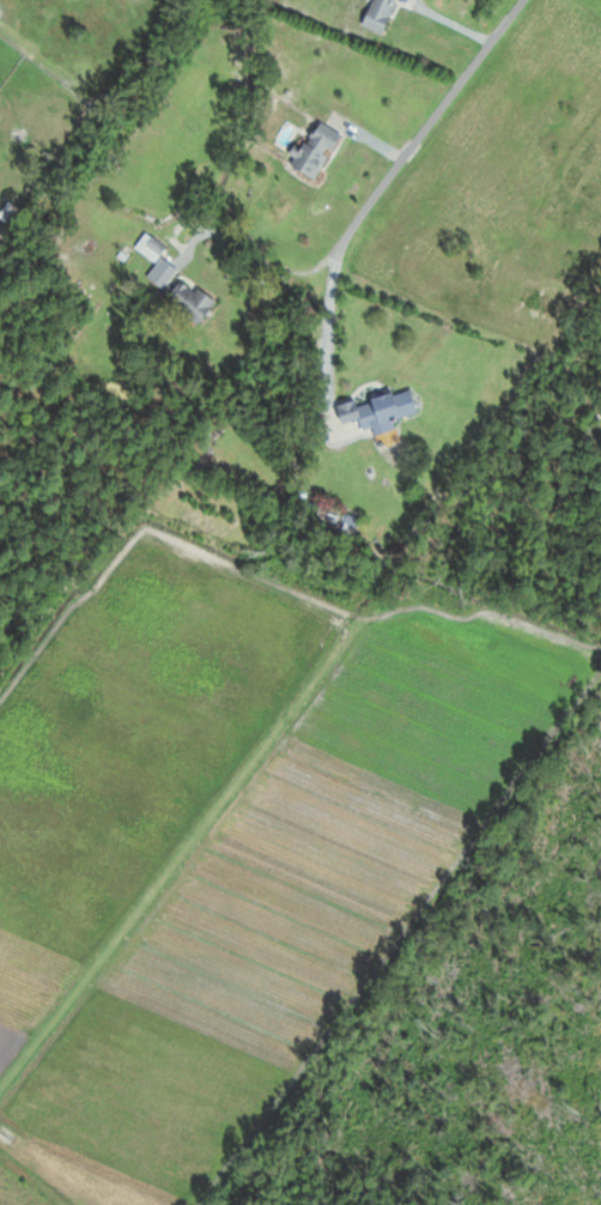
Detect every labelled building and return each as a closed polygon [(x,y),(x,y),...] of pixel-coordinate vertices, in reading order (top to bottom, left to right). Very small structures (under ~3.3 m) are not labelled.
[(397,0),(373,0),(363,24),(383,33),(397,0)] [(292,164),(316,179),(339,141),(315,127),(292,164)] [(135,247),(155,262),(166,246),(145,232),(135,247)] [(216,303),(181,271),(161,292),(196,324),(216,303)] [(343,424),(360,420),(363,429),(385,424),(385,427),(393,426),(391,418),(417,412),(413,392),(396,396),(394,388),(370,393),(373,402),(358,405),(357,400),(338,404),(343,424)]
